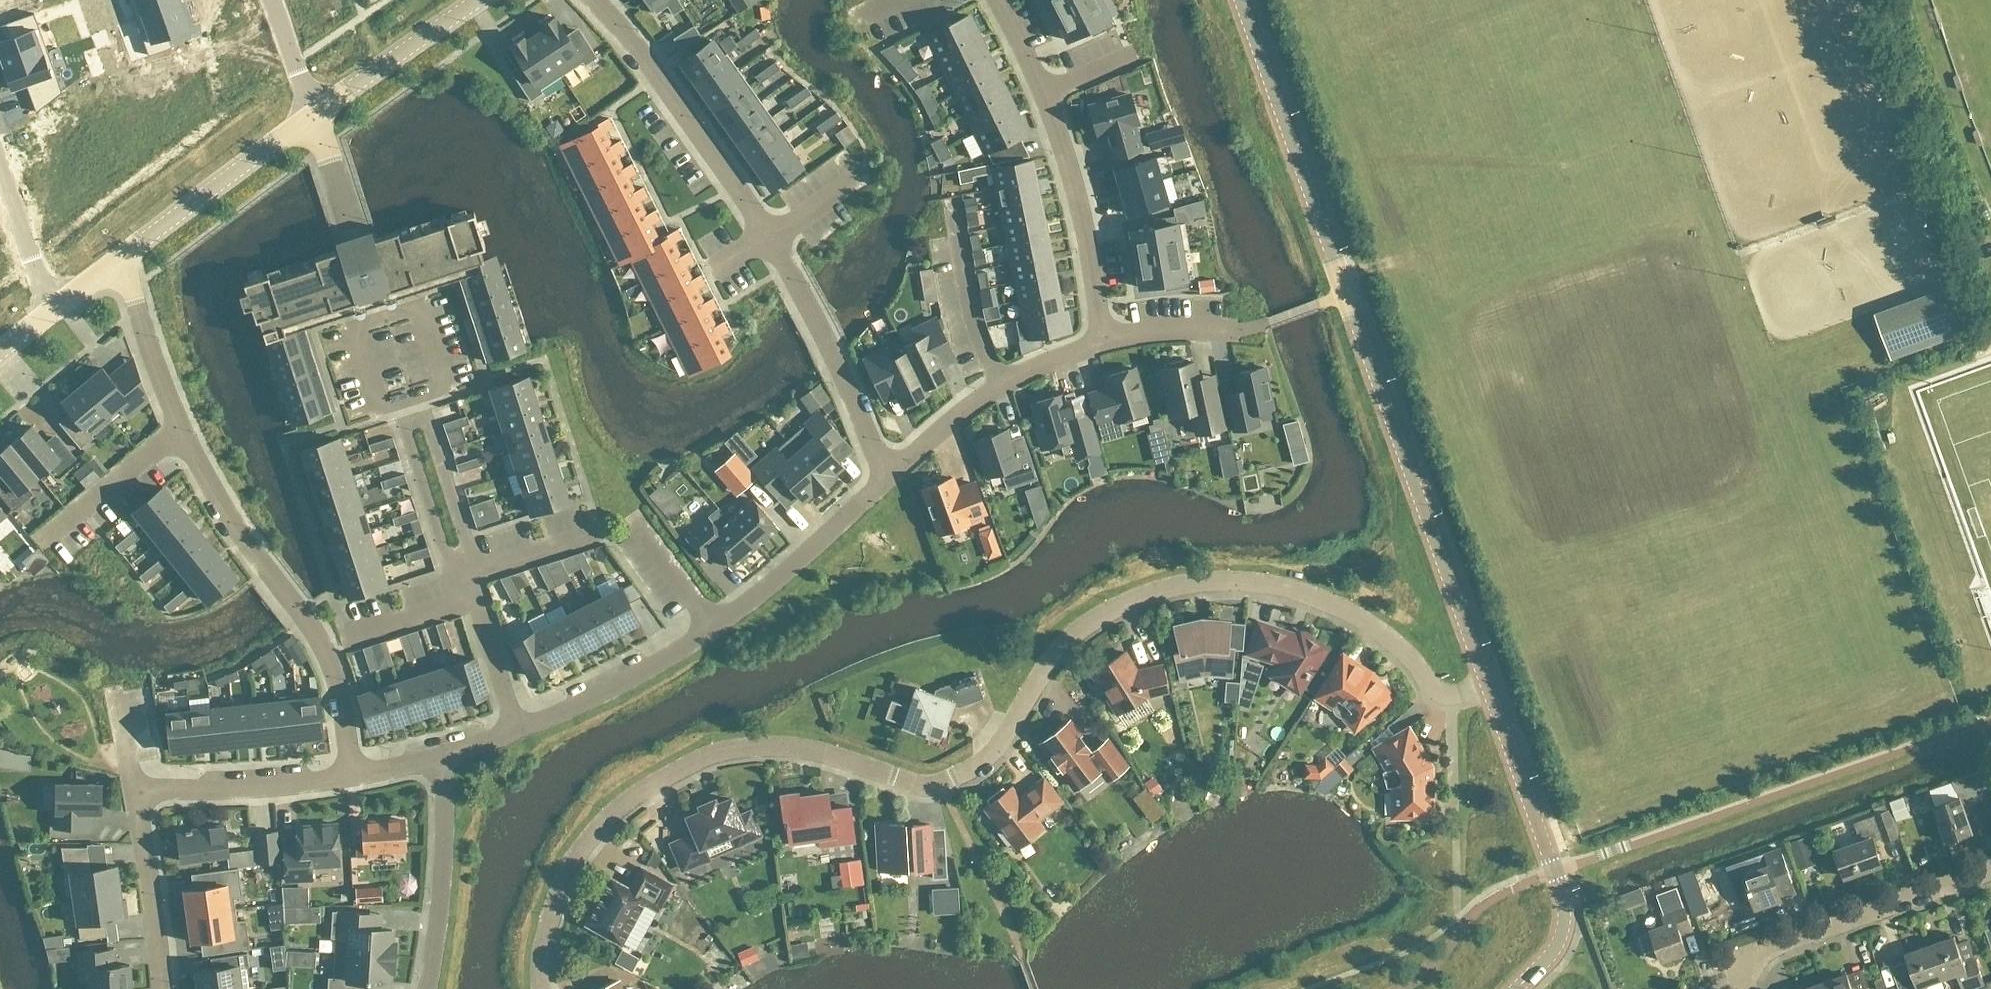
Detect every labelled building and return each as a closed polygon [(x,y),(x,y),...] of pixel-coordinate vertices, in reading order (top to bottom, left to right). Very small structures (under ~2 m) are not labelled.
[(81,15),(76,0),(61,5),(66,20),(81,15)] [(135,20),(180,4),(178,0),(128,0),(135,20)] [(676,0),(645,0),(654,15),(666,7),(672,16),(682,10),(676,0)] [(737,13),(745,8),(740,0),(729,0),(737,13)] [(1053,16),(1085,0),(1045,0),(1053,16)] [(1066,41),(1088,30),(1092,37),(1113,27),(1099,0),(1085,0),(1053,16),(1066,41)] [(180,4),(135,20),(148,56),(171,48),(167,37),(189,29),(180,4)] [(3,67),(21,61),(47,52),(33,14),(4,24),(9,38),(0,41),(0,59),(3,67)] [(936,56),(977,36),(967,16),(926,36),(936,56)] [(543,30),(534,36),(560,77),(581,63),(584,67),(596,58),(579,32),(568,40),(554,18),(541,27),(543,30)] [(693,27),(673,40),(679,50),(699,37),(693,27)] [(760,36),(755,29),(745,37),(750,44),(760,36)] [(560,77),(534,36),(525,42),(522,39),(510,47),(524,68),(512,76),(529,102),(542,94),(540,90),(560,77)] [(977,36),(936,56),(945,76),(986,56),(977,36)] [(745,37),(735,44),(740,51),(750,44),(745,37)] [(680,63),(692,80),(726,55),(726,54),(722,57),(710,42),(680,63)] [(911,68),(903,59),(892,46),(879,52),(893,67),(899,74),(911,68)] [(21,61),(3,67),(11,90),(25,85),(35,113),(61,93),(54,73),(47,52),(21,61)] [(692,80),(703,95),(737,71),(726,55),(692,80)] [(986,56),(945,76),(955,95),(992,77),(983,58),(987,56),(986,56)] [(779,70),(774,63),(764,70),(769,77),(779,70)] [(917,75),(911,68),(899,74),(907,84),(917,75)] [(170,87),(157,70),(130,90),(133,94),(110,112),(118,122),(125,132),(126,133),(128,136),(145,123),(145,121),(149,118),(150,119),(151,118),(161,131),(188,111),(179,99),(184,95),(175,83),(170,87)] [(769,77),(764,70),(754,77),(759,84),(769,77)] [(703,95),(714,111),(748,87),(737,71),(703,95)] [(992,77),(955,95),(964,115),(1002,96),(992,77)] [(714,111),(725,126),(759,102),(748,87),(714,111)] [(810,95),(805,88),(795,95),(800,102),(810,95)] [(795,95),(785,102),(790,110),(800,102),(795,95)] [(924,110),(936,104),(931,95),(920,101),(924,110)] [(1137,124),(1129,95),(1088,107),(1090,115),(1087,116),(1091,130),(1094,128),(1097,136),(1104,134),(1112,159),(1140,151),(1133,125),(1137,124)] [(1002,96),(964,115),(974,134),(1015,114),(1014,113),(1011,115),(1002,96)] [(725,126),(736,142),(771,118),(759,102),(725,126)] [(936,104),(924,110),(929,120),(934,129),(945,124),(941,114),(936,104)] [(840,121),(835,113),(825,121),(830,128),(840,121)] [(1015,114),(974,134),(984,154),(986,153),(988,157),(1022,146),(1017,138),(1025,134),(1015,114)] [(736,142),(748,158),(782,133),(771,118),(736,142)] [(598,128),(562,146),(574,171),(613,152),(610,146),(603,132),(612,128),(607,119),(596,125),(598,128)] [(825,121),(815,128),(820,135),(830,128),(825,121)] [(1165,145),(1162,131),(1147,135),(1150,149),(1165,145)] [(748,158),(759,173),(793,149),(782,133),(748,158)] [(934,153),(946,148),(941,139),(930,144),(934,153)] [(574,171),(586,194),(624,175),(621,169),(615,156),(623,151),(618,142),(610,146),(613,152),(574,171)] [(1189,155),(1186,145),(1169,149),(1172,159),(1189,155)] [(946,148),(934,153),(939,163),(951,157),(946,148)] [(759,173),(770,190),(801,168),(789,153),(793,150),(793,149),(759,173)] [(1155,157),(1117,168),(1123,191),(1162,180),(1155,157)] [(995,189),(1034,181),(1030,161),(991,169),(995,189)] [(633,192),(626,179),(635,174),(630,165),(621,169),(624,175),(586,194),(598,217),(636,198),(633,192)] [(986,166),(970,169),(957,172),(959,185),(972,182),(971,177),(987,174),(986,166)] [(1162,180),(1123,191),(1130,214),(1168,203),(1162,180)] [(1034,181),(995,189),(999,208),(1038,200),(1034,181)] [(647,198),(642,188),(633,192),(636,198),(598,217),(609,241),(648,221),(645,216),(638,202),(647,198)] [(962,202),(964,214),(977,211),(975,199),(962,202)] [(1038,200),(999,208),(1003,226),(1041,219),(1038,200)] [(1153,228),(1129,232),(1134,260),(1181,252),(1176,225),(1192,222),(1189,204),(1172,209),(1173,217),(1151,220),(1153,228)] [(658,221),(653,211),(645,216),(648,221),(609,241),(621,264),(632,259),(669,240),(667,235),(657,240),(650,225),(658,221)] [(977,226),(975,213),(964,215),(967,228),(977,226)] [(368,242),(368,245),(356,249),(372,297),(458,269),(461,277),(484,270),(478,250),(484,248),(473,214),(446,223),(447,225),(399,240),(397,233),(368,242)] [(1045,237),(1041,219),(1003,226),(1007,245),(1045,237)] [(681,239),(676,230),(667,235),(669,240),(632,259),(643,282),(682,262),(679,257),(672,243),(681,239)] [(977,236),(969,237),(972,252),(980,250),(977,236)] [(1045,237),(1007,245),(1011,264),(1049,256),(1045,237)] [(344,252),(343,250),(314,259),(317,267),(269,282),(267,276),(243,284),(255,321),(257,321),(264,341),(266,340),(301,329),(298,321),(372,297),(356,249),(344,252)] [(973,267),(986,265),(983,252),(971,254),(973,267)] [(1134,260),(1138,288),(1162,284),(1164,292),(1187,288),(1181,252),(1134,260)] [(691,280),(684,267),(692,262),(688,253),(679,257),(682,262),(643,282),(655,305),(693,286),(691,280)] [(1980,259),(1990,291),(1990,255),(1980,259)] [(1049,256),(1011,264),(1015,283),(1053,275),(1049,256)] [(484,270),(461,277),(459,278),(466,299),(502,288),(495,266),(484,270)] [(988,288),(985,273),(976,275),(979,290),(988,288)] [(1057,294),(1053,275),(1015,283),(1018,302),(1057,294)] [(695,290),(704,286),(699,276),(691,280),(693,286),(655,305),(667,328),(705,309),(702,304),(695,290)] [(1212,280),(1198,283),(1200,293),(1214,291),(1212,280)] [(502,288),(466,299),(472,320),(509,308),(502,288)] [(993,301),(990,289),(979,292),(981,305),(991,303),(993,301)] [(1057,294),(1018,302),(1022,320),(1065,312),(1064,311),(1060,311),(1057,294)] [(1965,332),(1951,294),(1876,321),(1890,360),(1965,332)] [(707,313),(716,309),(711,299),(702,304),(705,309),(667,328),(678,352),(717,332),(714,327),(707,313)] [(982,309),(981,309),(984,322),(985,322),(995,320),(999,319),(996,306),(992,307),(983,309),(982,309)] [(515,329),(509,308),(472,320),(479,341),(515,329)] [(1065,312),(1022,320),(1026,340),(1068,331),(1065,312)] [(902,348),(925,394),(926,394),(923,388),(929,386),(930,389),(945,382),(943,379),(946,377),(935,356),(948,349),(934,320),(912,331),(917,341),(902,348)] [(719,336),(727,332),(723,322),(714,327),(717,332),(678,352),(690,375),(729,356),(719,336)] [(301,329),(266,340),(273,361),(310,350),(303,328),(301,329)] [(522,350),(515,329),(479,341),(486,362),(522,350)] [(925,394),(902,348),(904,354),(890,361),(886,351),(864,362),(878,390),(891,384),(902,405),(904,404),(906,408),(920,401),(919,397),(925,394)] [(310,350),(273,361),(280,382),(316,370),(310,350)] [(85,383),(81,387),(110,421),(122,411),(127,417),(147,400),(132,359),(131,360),(134,366),(115,382),(111,381),(102,370),(98,373),(95,370),(83,380),(85,383)] [(1223,429),(1214,389),(1199,392),(1193,363),(1184,365),(1183,361),(1168,365),(1169,369),(1160,371),(1170,418),(1184,414),(1185,418),(1192,417),(1196,435),(1223,429)] [(1272,410),(1263,369),(1234,375),(1239,401),(1227,404),(1233,431),(1258,426),(1255,413),(1272,410)] [(323,391),(316,370),(280,382),(286,403),(323,391)] [(1102,391),(1089,395),(1097,424),(1116,418),(1117,422),(1146,414),(1133,370),(1104,378),(1108,391),(1102,393),(1102,391)] [(498,411),(533,400),(526,378),(491,390),(498,411)] [(817,385),(799,398),(811,414),(829,401),(817,385)] [(110,421),(81,387),(62,403),(71,414),(70,418),(60,427),(79,449),(93,438),(91,436),(110,421)] [(323,391),(286,403),(293,424),(330,412),(323,391)] [(1097,454),(1085,413),(1066,419),(1060,398),(1031,406),(1039,431),(1036,432),(1042,451),(1072,442),(1077,460),(1097,454)] [(533,400),(498,411),(504,432),(539,420),(533,400)] [(819,413),(785,442),(824,486),(833,478),(831,475),(841,466),(826,449),(840,438),(819,413)] [(466,417),(454,421),(457,429),(468,425),(466,417)] [(539,420),(504,432),(511,452),(546,441),(539,420)] [(457,429),(454,421),(442,425),(444,433),(457,429)] [(1282,426),(1286,438),(1299,434),(1296,422),(1282,426)] [(10,444),(38,478),(50,467),(56,475),(75,459),(58,440),(48,449),(30,427),(10,444)] [(1005,431),(974,442),(986,478),(1000,473),(1005,490),(1037,480),(1027,451),(1014,456),(1005,431)] [(1169,460),(1161,432),(1146,435),(1154,464),(1169,460)] [(391,438),(379,442),(382,451),(394,447),(391,438)] [(308,470),(343,458),(337,439),(302,451),(308,470)] [(546,441),(511,452),(518,473),(553,462),(546,441)] [(382,451),(379,442),(368,446),(370,454),(382,451)] [(824,486),(785,442),(752,471),(773,495),(783,486),(789,486),(801,500),(811,492),(814,495),(824,486)] [(10,444),(0,452),(0,473),(5,479),(0,484),(0,498),(12,512),(32,495),(26,487),(38,478),(10,444)] [(1237,475),(1230,444),(1216,447),(1223,479),(1237,475)] [(1293,465),(1307,461),(1303,449),(1290,453),(1293,465)] [(733,455),(714,471),(735,495),(754,479),(733,455)] [(94,457),(86,464),(97,477),(105,470),(94,457)] [(349,477),(343,458),(308,470),(314,488),(349,477)] [(479,458),(467,462),(470,470),(482,466),(479,458)] [(470,470),(467,462),(455,465),(458,474),(470,470)] [(553,462),(518,473),(524,493),(559,482),(553,462)] [(403,475),(391,479),(393,487),(406,483),(403,475)] [(355,495),(349,477),(314,488),(320,506),(355,495)] [(393,487),(391,479),(379,482),(382,491),(393,487)] [(952,479),(921,490),(937,535),(968,523),(967,521),(984,515),(973,484),(956,490),(952,479)] [(559,482),(524,493),(531,515),(566,503),(559,482)] [(1039,487),(1031,489),(1042,521),(1048,513),(1039,487)] [(161,488),(133,512),(146,528),(174,504),(161,488)] [(695,516),(713,500),(705,491),(687,507),(695,516)] [(361,513),(355,495),(320,506),(326,525),(361,513)] [(483,511),(495,507),(492,499),(480,503),(483,511)] [(717,510),(752,550),(776,529),(752,500),(728,521),(718,510),(717,510)] [(483,511),(480,503),(468,507),(471,515),(483,511)] [(146,528),(158,543),(187,519),(174,504),(146,528)] [(752,550),(717,510),(685,538),(704,560),(715,550),(730,568),(752,550)] [(402,515),(405,524),(409,523),(417,520),(418,520),(415,511),(402,515)] [(487,523),(483,511),(471,515),(475,527),(487,523)] [(367,532),(361,513),(326,525),(332,543),(367,532)] [(405,524),(402,515),(391,519),(394,527),(405,524)] [(170,558),(199,534),(187,519),(158,543),(170,558)] [(999,555),(990,530),(979,535),(988,559),(999,555)] [(139,538),(134,531),(124,539),(129,546),(139,538)] [(367,532),(332,543),(337,561),(373,550),(367,532)] [(182,573),(211,549),(199,534),(170,558),(182,573)] [(124,539),(114,547),(120,554),(129,546),(124,539)] [(414,552),(417,560),(429,556),(427,548),(414,552)] [(194,588),(223,564),(211,549),(182,573),(194,588)] [(373,550),(337,561),(343,579),(378,568),(373,550)] [(417,560),(414,552),(403,556),(406,564),(417,560)] [(582,553),(574,556),(580,568),(587,564),(582,553)] [(163,568),(158,561),(148,569),(154,576),(163,568)] [(206,603),(235,579),(223,564),(194,588),(206,603)] [(587,564),(580,568),(586,579),(593,575),(587,564)] [(543,580),(550,576),(544,565),(536,568),(543,580)] [(385,587),(378,568),(343,579),(350,599),(385,587)] [(148,569),(138,577),(144,584),(154,576),(148,569)] [(556,587),(550,576),(543,580),(548,591),(556,587)] [(513,588),(507,577),(499,580),(506,592),(513,588)] [(513,588),(506,592),(511,603),(519,599),(513,588)] [(600,600),(617,632),(637,622),(621,589),(600,600)] [(188,598),(182,591),(172,599),(178,606),(188,598)] [(163,607),(168,614),(178,606),(172,599),(163,607)] [(617,632),(600,600),(583,608),(600,641),(617,632)] [(600,641),(583,608),(566,617),(583,650),(600,641)] [(583,650),(566,617),(549,626),(566,659),(583,650)] [(1204,673),(1229,673),(1231,650),(1225,650),(1227,623),(1200,621),(1175,627),(1181,653),(1175,655),(1180,677),(1204,673)] [(439,638),(447,635),(443,623),(435,626),(439,638)] [(1276,671),(1301,687),(1324,650),(1299,634),(1296,638),(1258,625),(1248,653),(1280,664),(1276,671)] [(549,626),(532,634),(549,667),(566,659),(549,626)] [(549,667),(532,634),(512,645),(529,677),(549,667)] [(402,649),(410,647),(407,635),(399,638),(402,649)] [(447,635),(439,638),(443,649),(451,647),(447,635)] [(291,636),(282,643),(286,649),(295,666),(305,660),(296,642),(291,636)] [(374,658),(370,647),(362,650),(366,661),(374,658)] [(410,647),(402,649),(406,661),(414,658),(410,647)] [(270,651),(260,657),(264,664),(268,671),(278,664),(270,651)] [(1153,711),(1144,697),(1167,692),(1161,666),(1136,672),(1124,653),(1090,675),(1116,715),(1117,715),(1126,728),(1153,711)] [(264,664),(260,657),(250,664),(254,670),(264,664)] [(1342,657),(1316,698),(1331,708),(1331,709),(1332,710),(1332,711),(1333,714),(1334,715),(1335,716),(1336,717),(1339,718),(1342,718),(1344,718),(1354,730),(1390,698),(1378,684),(1375,687),(1366,678),(1356,671),(1358,668),(1342,657)] [(374,658),(366,661),(370,673),(378,670),(374,658)] [(474,659),(452,666),(464,701),(485,695),(474,659)] [(1238,685),(1237,705),(1237,709),(1247,710),(1261,668),(1240,660),(1239,676),(1238,685)] [(464,701),(452,666),(434,672),(445,707),(464,701)] [(235,672),(224,676),(227,683),(238,679),(235,672)] [(434,672),(416,678),(427,713),(445,707),(434,672)] [(227,683),(224,676),(213,681),(216,688),(227,683)] [(958,708),(983,699),(974,676),(934,691),(933,695),(915,689),(908,707),(890,701),(884,719),(902,725),(901,728),(926,737),(927,735),(939,739),(943,727),(945,728),(952,706),(958,708)] [(416,678),(398,684),(409,719),(427,713),(416,678)] [(196,679),(184,681),(185,688),(186,692),(198,691),(196,679)] [(185,688),(184,681),(172,683),(174,690),(185,688)] [(409,719),(398,684),(379,690),(391,725),(409,719)] [(1224,684),(1223,704),(1237,705),(1238,685),(1224,684)] [(391,725),(379,690),(358,697),(369,732),(391,725)] [(317,695),(295,697),(299,738),(321,735),(317,695)] [(299,738),(295,697),(273,699),(278,740),(299,738)] [(278,740),(273,699),(273,704),(252,706),(256,742),(278,740)] [(252,706),(231,709),(235,745),(256,742),(252,706)] [(188,708),(187,709),(192,749),(213,747),(209,711),(189,713),(188,708)] [(192,749),(187,709),(166,711),(170,752),(192,749)] [(231,709),(209,711),(213,747),(235,745),(231,709)] [(1091,754),(1068,724),(1041,744),(1063,773),(1062,776),(1069,784),(1072,785),(1074,788),(1100,769),(1108,779),(1123,767),(1105,743),(1091,754)] [(1431,817),(1430,768),(1407,730),(1374,750),(1387,770),(1381,774),(1386,788),(1392,788),(1392,818),(1431,817)] [(1343,760),(1333,769),(1339,776),(1349,767),(1343,760)] [(1316,769),(1308,769),(1307,779),(1320,779),(1329,771),(1322,764),(1316,769)] [(1959,799),(1934,808),(1947,842),(1948,845),(1959,841),(1958,838),(1972,833),(1965,815),(1973,813),(1976,807),(1975,803),(1990,797),(1990,793),(1983,771),(1953,782),(1959,799)] [(1062,803),(1043,778),(1024,792),(1029,798),(1023,802),(1011,787),(1004,793),(1001,789),(987,801),(990,804),(983,810),(998,830),(996,832),(1007,846),(1009,844),(1015,851),(1043,828),(1037,821),(1043,817),(1044,817),(1062,803)] [(1153,778),(1143,784),(1151,797),(1161,791),(1153,778)] [(100,813),(100,785),(56,785),(56,812),(54,812),(53,828),(87,829),(87,813),(100,813)] [(1141,806),(1151,798),(1144,789),(1134,797),(1141,806)] [(798,798),(797,794),(779,797),(783,826),(786,825),(788,843),(818,838),(819,846),(853,841),(848,806),(829,809),(827,794),(798,798)] [(1887,804),(1895,824),(1909,818),(1902,798),(1887,804)] [(687,818),(694,835),(671,845),(682,870),(706,860),(701,847),(732,834),(736,845),(758,835),(749,814),(738,818),(730,800),(715,806),(713,801),(699,807),(702,812),(687,818)] [(1887,813),(1886,811),(1874,815),(1875,817),(1854,825),(1861,844),(1837,853),(1846,878),(1882,866),(1874,843),(1885,839),(1886,843),(1898,839),(1889,813),(1887,813)] [(405,850),(403,822),(361,824),(363,842),(355,842),(355,858),(366,857),(366,852),(405,850)] [(903,825),(875,826),(878,871),(905,870),(905,866),(914,866),(914,872),(932,871),(932,879),(946,879),(943,839),(930,839),(930,826),(911,826),(912,830),(903,830),(903,825)] [(185,832),(176,833),(180,862),(196,860),(196,862),(213,860),(213,857),(228,855),(224,826),(191,831),(191,829),(185,830),(185,832)] [(338,866),(336,826),(296,828),(297,849),(283,850),(285,882),(311,880),(310,867),(338,866)] [(275,833),(255,835),(258,865),(278,862),(275,833)] [(1814,866),(1804,838),(1789,844),(1799,871),(1814,866)] [(73,899),(119,893),(115,867),(91,870),(88,848),(60,848),(64,876),(70,875),(73,899)] [(1744,876),(1744,877),(1735,880),(1734,884),(1737,894),(1740,896),(1750,893),(1755,910),(1781,901),(1777,889),(1792,884),(1780,852),(1760,858),(1764,869),(1744,876)] [(727,875),(743,875),(743,857),(727,857),(727,875)] [(839,876),(830,878),(831,890),(841,888),(841,890),(862,887),(858,861),(837,864),(839,876)] [(187,917),(235,910),(233,899),(241,898),(237,869),(209,873),(211,887),(183,891),(184,893),(180,894),(182,907),(186,906),(187,917)] [(629,890),(610,880),(585,925),(620,944),(642,904),(657,912),(671,886),(641,869),(629,890)] [(1621,911),(1645,902),(1640,888),(1616,897),(1621,911)] [(1684,908),(1682,909),(1675,888),(1655,896),(1663,916),(1661,916),(1665,927),(1651,932),(1637,938),(1644,958),(1658,953),(1662,963),(1687,954),(1680,936),(1693,931),(1684,908)] [(380,889),(356,890),(357,902),(380,901),(380,889)] [(930,891),(932,916),(958,915),(957,889),(930,891)] [(307,890),(281,890),(282,908),(308,907),(307,890)] [(120,902),(119,893),(73,899),(79,941),(106,937),(104,921),(127,918),(125,901),(120,902)] [(296,909),(283,909),(283,923),(296,923),(296,909)] [(235,910),(187,917),(189,928),(185,928),(187,941),(191,941),(191,943),(219,939),(221,954),(249,950),(244,921),(236,922),(235,910)] [(334,954),(393,958),(394,943),(390,942),(391,931),(362,929),(362,914),(331,912),(330,939),(334,939),(334,954)] [(1942,979),(1957,974),(1963,988),(1973,988),(1985,985),(1976,959),(1963,963),(1954,937),(1930,946),(1942,979)] [(771,943),(774,954),(791,950),(788,938),(771,943)] [(283,946),(269,948),(270,961),(283,959),(283,946)] [(1930,946),(1906,954),(1915,981),(1904,984),(1905,987),(1906,988),(1929,988),(1927,984),(1942,979),(1930,946)] [(251,948),(253,970),(267,968),(265,947),(251,948)] [(753,947),(736,954),(742,967),(758,961),(753,947)] [(67,948),(45,951),(49,963),(69,961),(67,948)] [(614,963),(630,972),(637,959),(621,950),(614,963)] [(77,953),(79,980),(85,979),(85,988),(130,988),(128,966),(111,967),(108,964),(107,951),(77,953)] [(244,967),(248,966),(246,954),(215,958),(216,969),(196,972),(196,977),(192,978),(194,988),(247,988),(244,967)] [(334,954),(332,979),(327,978),(327,988),(358,988),(359,982),(387,983),(388,972),(392,972),(393,958),(334,954)] [(1894,963),(1901,982),(1913,978),(1907,959),(1894,963)] [(1847,975),(1823,983),(1825,988),(1852,988),(1847,975)] [(1875,988),(1883,988),(1881,981),(1873,983),(1875,988)]
